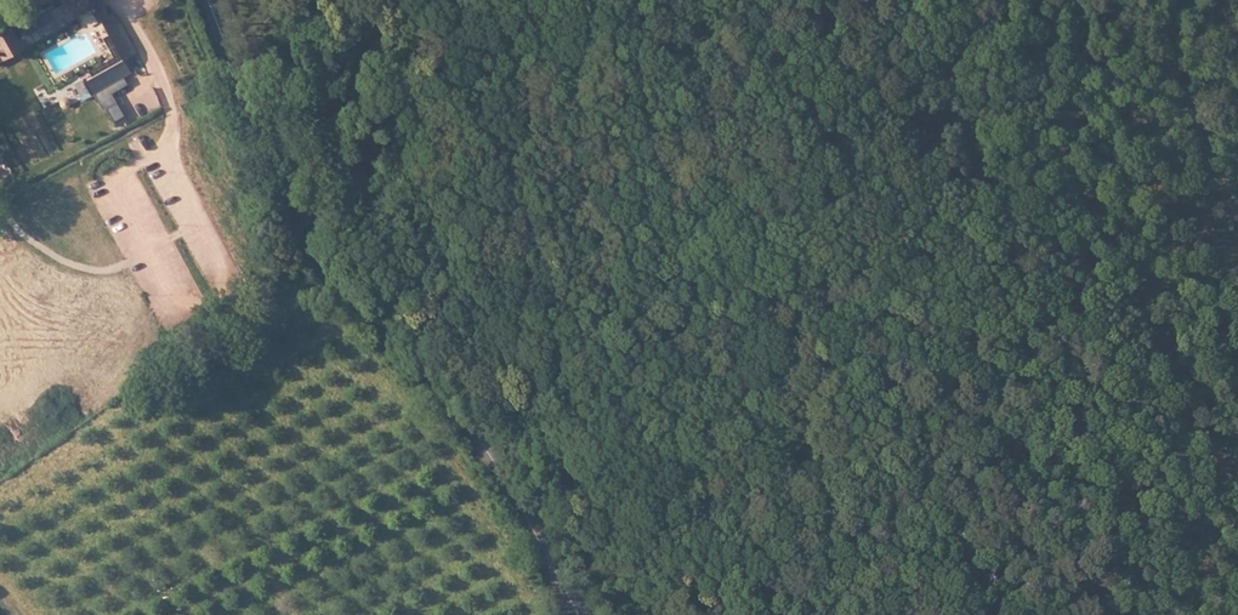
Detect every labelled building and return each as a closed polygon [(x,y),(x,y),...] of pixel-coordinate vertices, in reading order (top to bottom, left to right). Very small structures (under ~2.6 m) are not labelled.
[(0,24),(0,55),(81,5),(79,0),(56,0),(8,29),(4,22),(0,24)] [(81,5),(89,19),(97,14),(89,0),(79,0),(81,5)] [(102,11),(97,14),(89,19),(112,59),(123,53),(102,11)] [(123,53),(112,59),(121,71),(123,53)] [(121,71),(112,59),(74,80),(82,93),(121,71)] [(82,93),(74,80),(74,79),(64,85),(74,101),(83,96),(82,93)]
